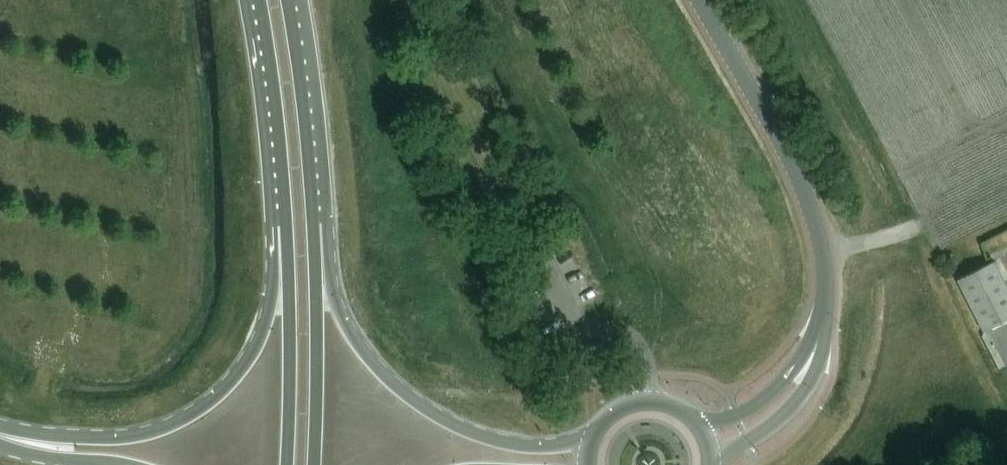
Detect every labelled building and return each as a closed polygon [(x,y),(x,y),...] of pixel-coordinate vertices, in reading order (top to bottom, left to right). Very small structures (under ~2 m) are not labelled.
[(1006,324),(1006,293),(993,266),(955,285),(982,336),(1006,324)]
